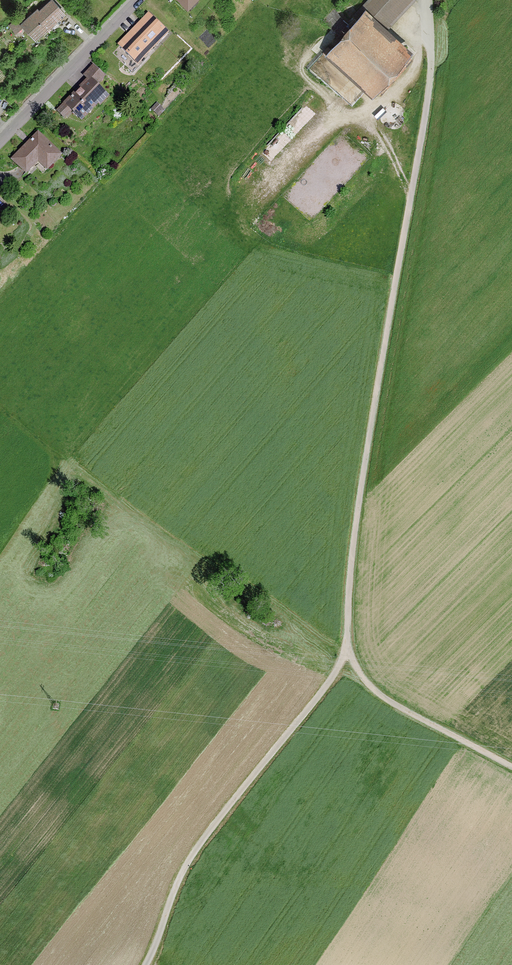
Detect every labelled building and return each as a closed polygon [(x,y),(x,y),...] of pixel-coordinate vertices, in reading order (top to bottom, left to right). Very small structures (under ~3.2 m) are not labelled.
[(20,23),(38,42),(69,13),(57,0),(44,12),(41,9),(28,21),(26,18),(20,23)] [(186,10),(197,0),(177,0),(186,10)] [(324,52),(370,92),(409,46),(388,28),(413,0),(370,0),(324,52)] [(150,17),(121,44),(140,65),(142,67),(172,39),(150,17)] [(147,72),(142,67),(140,65),(133,72),(140,79),(147,72)] [(90,82),(67,105),(85,123),(112,96),(104,89),(110,83),(95,68),(85,78),(90,82)] [(158,104),(152,109),(158,116),(164,110),(158,104)] [(40,136),(14,162),(29,177),(42,164),(51,174),(65,160),(40,136)]
